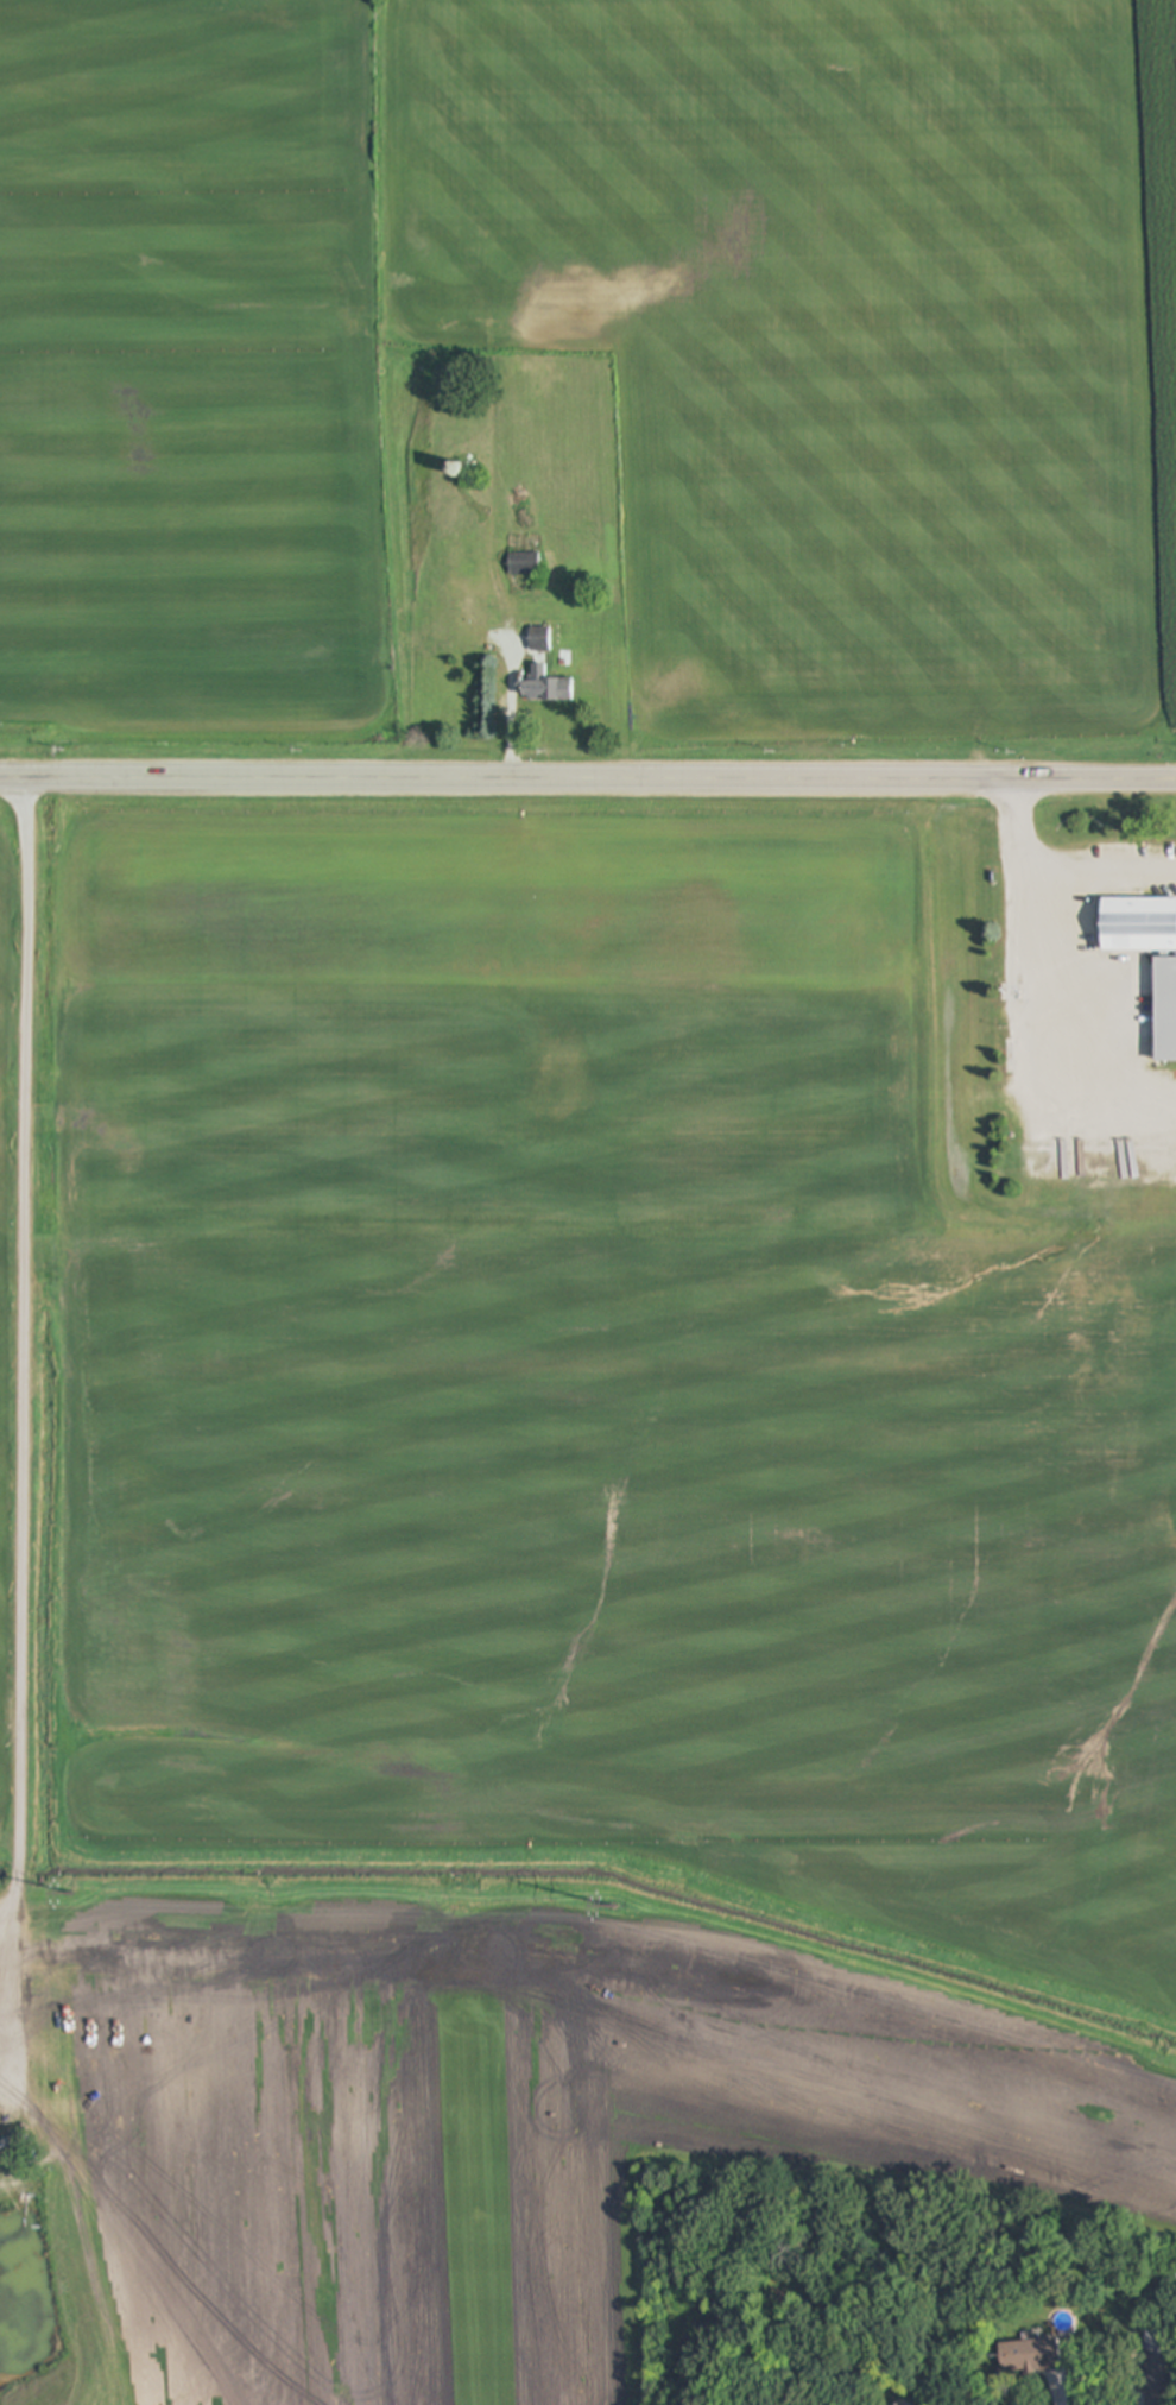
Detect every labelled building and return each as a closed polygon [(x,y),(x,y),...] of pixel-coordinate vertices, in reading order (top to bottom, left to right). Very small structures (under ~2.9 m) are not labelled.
[(508,553),(508,575),(538,575),(538,553),(508,553)] [(549,627),(530,627),(530,652),(549,652),(549,627)] [(571,678),(544,678),(544,665),(530,665),(530,680),(521,680),(521,701),(571,701),(571,678)] [(1175,952),(1175,900),(1103,900),(1103,952),(1175,952)] [(1175,1063),(1175,958),(1156,958),(1155,1063),(1175,1063)] [(1038,2341),(1000,2344),(1003,2375),(1042,2373),(1038,2341)]
